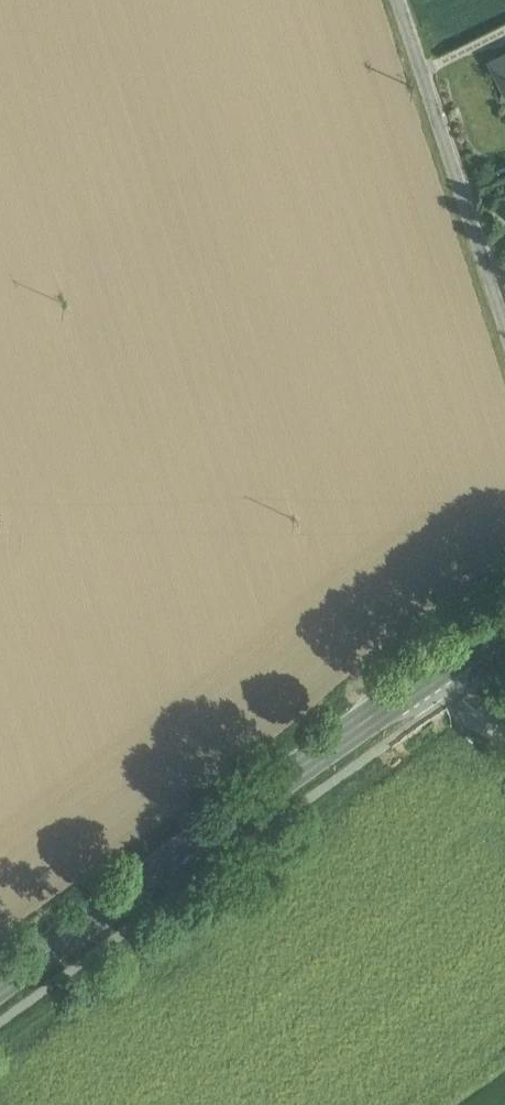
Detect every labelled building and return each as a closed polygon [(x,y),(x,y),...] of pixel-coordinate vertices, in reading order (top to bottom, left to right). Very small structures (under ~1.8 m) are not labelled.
[(491,60),(504,87),(504,53),(491,60)]
